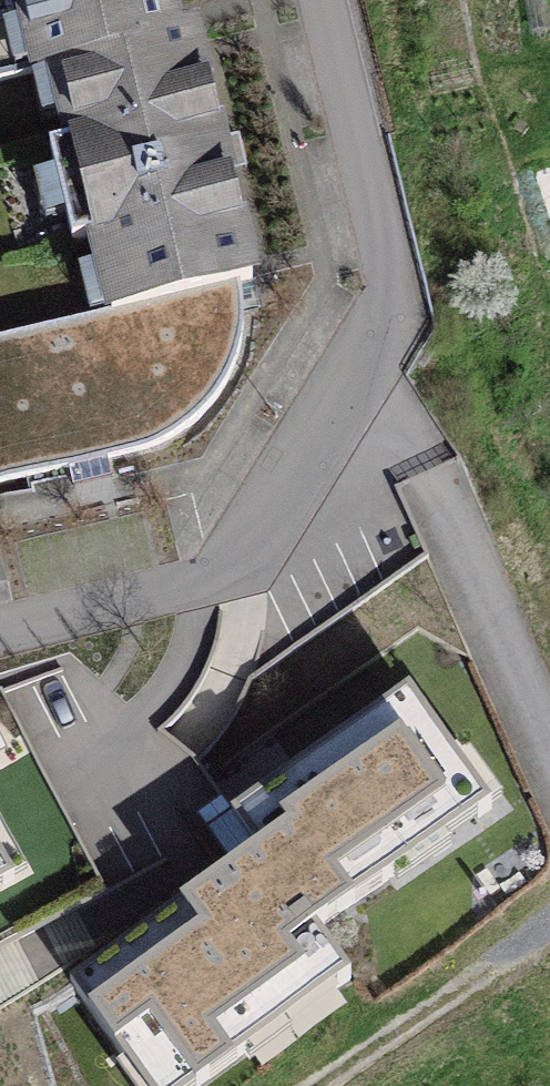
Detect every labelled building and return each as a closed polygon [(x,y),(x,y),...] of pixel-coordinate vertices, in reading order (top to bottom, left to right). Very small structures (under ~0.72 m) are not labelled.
[(179,0),(15,0),(33,79),(53,75),(189,43),(179,0)] [(208,39),(189,43),(53,75),(111,323),(244,292),(265,287),(208,39)] [(0,348),(0,496),(180,448),(229,404),(250,341),(244,292),(111,323),(0,348)] [(67,976),(148,1085),(183,1085),(350,964),(317,920),(488,796),(408,687),(240,809),(260,836),(67,976)] [(10,869),(0,850),(0,874),(10,869)]
